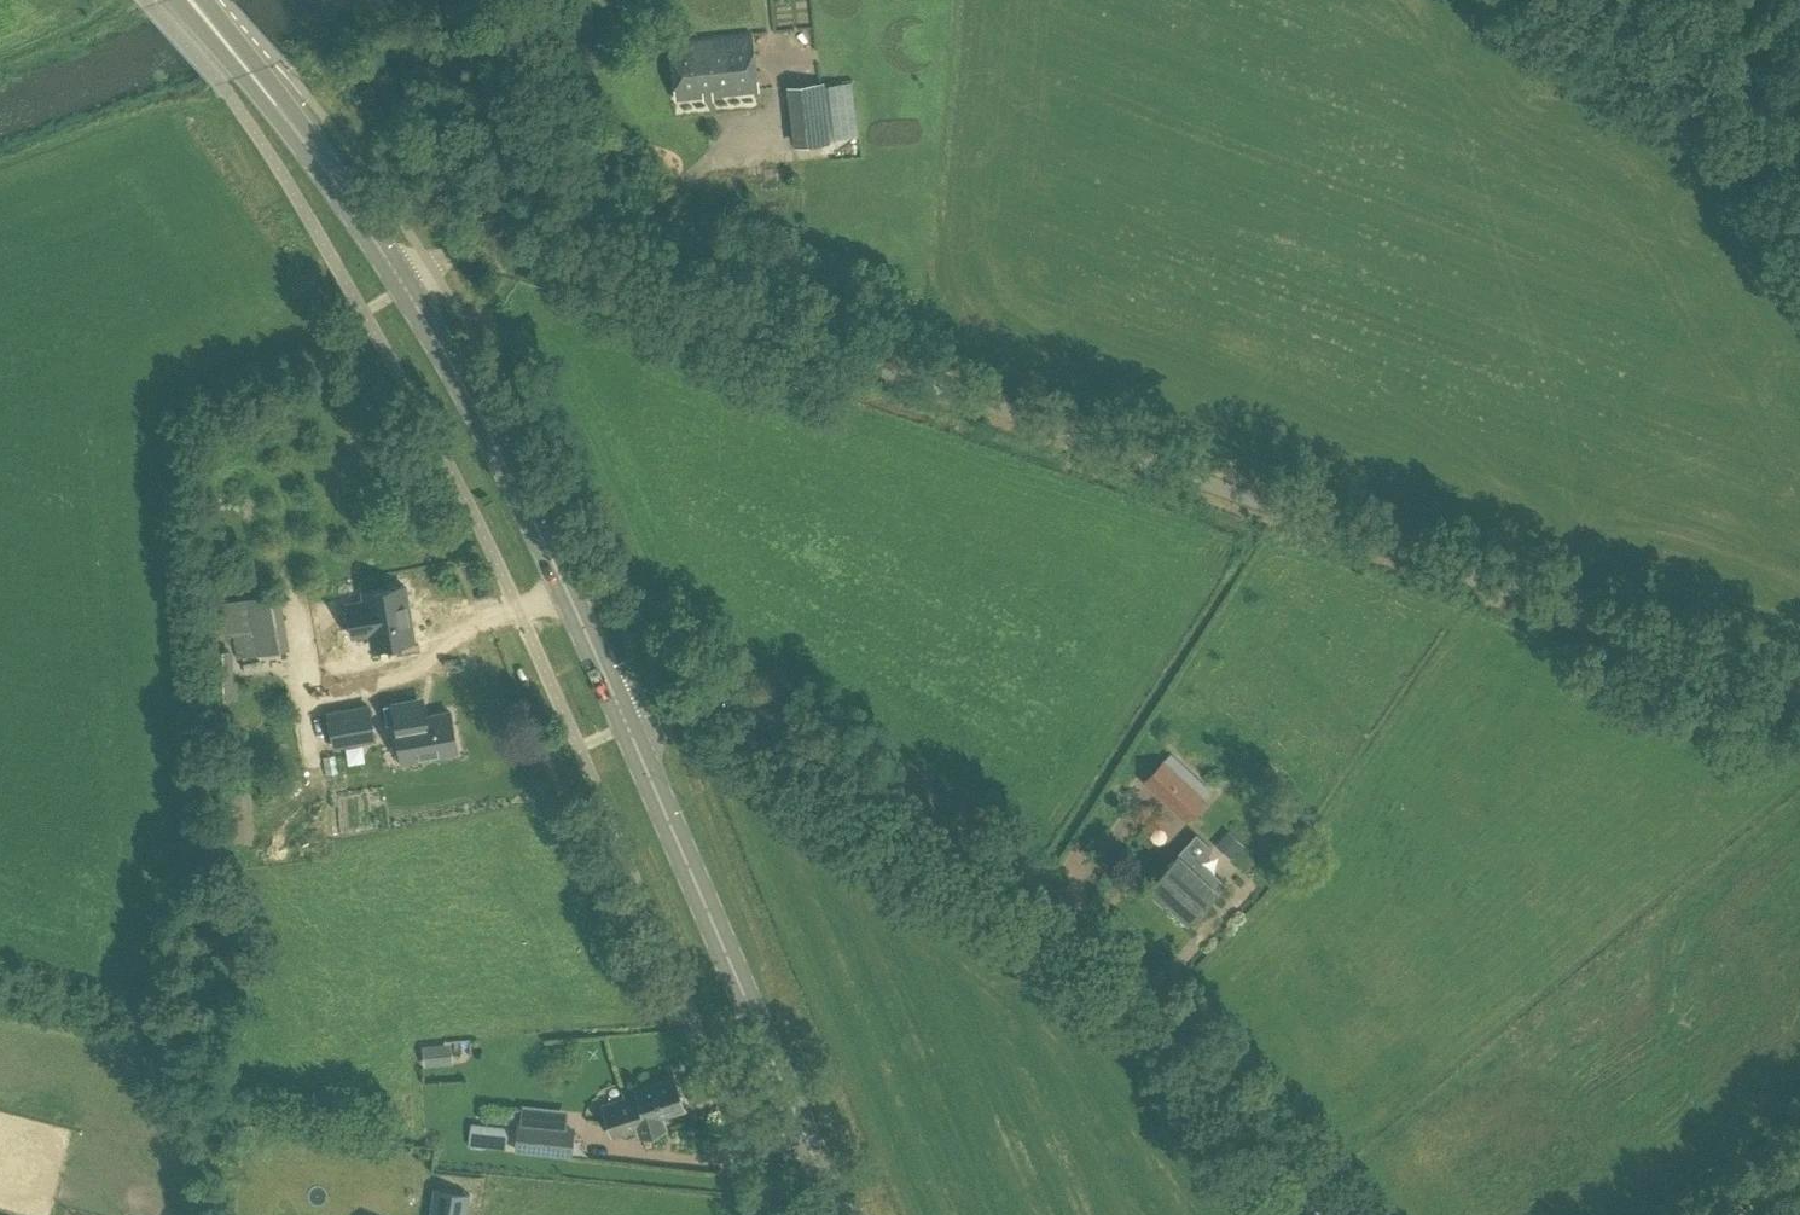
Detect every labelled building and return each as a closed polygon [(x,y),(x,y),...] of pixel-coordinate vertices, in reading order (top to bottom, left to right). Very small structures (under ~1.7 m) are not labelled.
[(676,100),(759,91),(753,34),(670,43),(676,100)] [(793,147),(830,143),(824,81),(786,85),(793,147)] [(864,128),(862,114),(841,117),(844,131),(864,128)] [(410,641),(401,584),(363,590),(364,601),(344,603),(349,634),(368,631),(371,646),(410,641)] [(220,603),(225,637),(286,627),(280,593),(220,603)] [(384,705),(387,724),(393,723),(401,764),(460,753),(452,709),(427,713),(424,695),(391,701),(391,704),(384,705)] [(370,704),(326,712),(333,749),(376,741),(370,704)] [(1147,779),(1198,824),(1219,801),(1168,755),(1147,779)] [(1238,832),(1226,840),(1237,857),(1250,849),(1238,832)] [(1188,874),(1192,870),(1188,867),(1200,854),(1189,844),(1148,887),(1164,903),(1166,900),(1174,908),(1197,883),(1188,874)] [(426,1045),(422,1046),(424,1067),(448,1064),(449,1064),(446,1043),(426,1045)] [(638,1138),(666,1129),(662,1116),(684,1108),(674,1078),(636,1090),(637,1095),(614,1103),(601,1106),(611,1137),(635,1130),(638,1138)] [(540,1120),(571,1120),(571,1108),(540,1108),(540,1120)] [(523,1122),(517,1121),(517,1122),(514,1152),(571,1158),(574,1127),(565,1126),(532,1123),(523,1122)] [(433,1187),(429,1214),(467,1214),(471,1193),(433,1187)]
